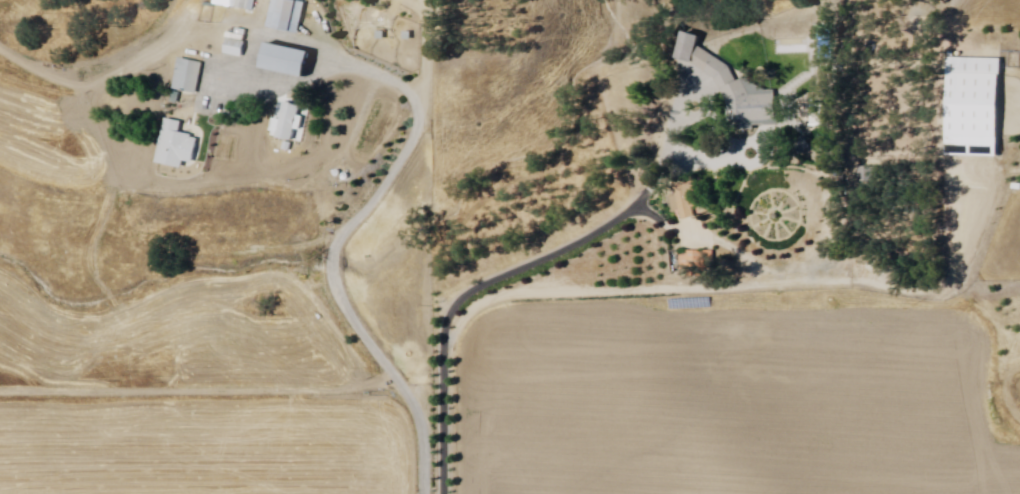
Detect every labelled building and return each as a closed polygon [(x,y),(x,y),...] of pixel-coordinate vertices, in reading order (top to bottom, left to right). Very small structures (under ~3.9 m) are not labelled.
[(231,7),(232,0),(257,0),(254,12),(231,7)] [(268,29),(275,0),(281,0),(291,3),(306,4),(300,36),(286,34),(268,29)] [(379,33),(387,33),(387,41),(379,41),(379,33)] [(406,34),(414,34),(413,42),(406,41),(406,34)] [(231,35),(247,38),(243,58),(227,55),(231,35)] [(271,47),(312,56),(307,81),(266,72),(271,47)] [(694,64),(717,79),(734,133),(758,134),(757,125),(780,125),(777,87),(759,91),(754,76),(740,84),(729,66),(700,50),(694,64)] [(181,60),(203,64),(197,94),(175,90),(181,60)] [(950,60),(1002,61),(1001,160),(948,159),(950,60)] [(287,105),(283,123),(274,122),(272,134),(279,135),(278,140),(294,143),(296,131),(302,132),(305,119),(300,118),(302,108),(287,105)] [(169,121),(184,124),(182,134),(195,137),(195,139),(201,141),(196,167),(188,165),(187,170),(161,166),(169,121)] [(292,145),(299,148),(297,154),(290,152),(292,145)] [(682,212),(674,214),(670,190),(698,186),(701,209),(695,210),(696,218),(683,220),(682,212)] [(682,253),(682,273),(690,273),(690,279),(706,279),(706,272),(711,272),(711,253),(682,253)]
